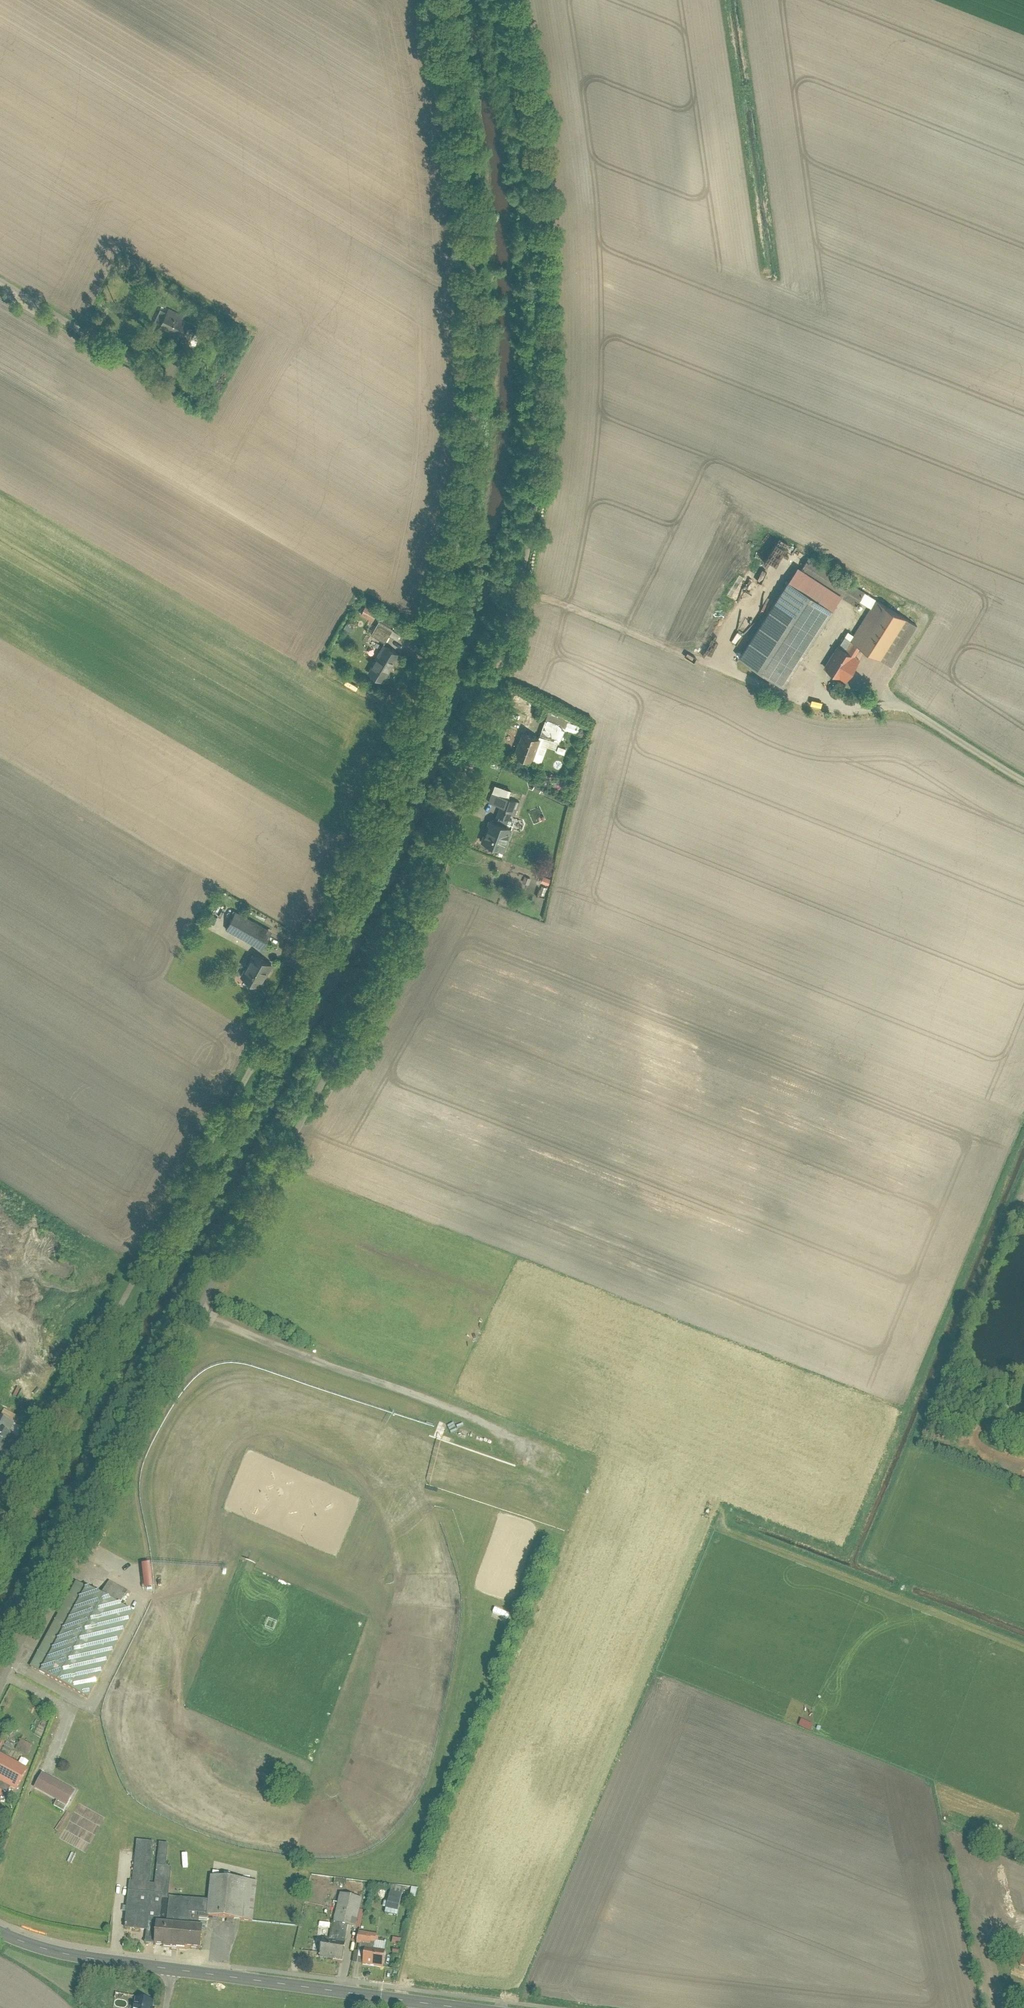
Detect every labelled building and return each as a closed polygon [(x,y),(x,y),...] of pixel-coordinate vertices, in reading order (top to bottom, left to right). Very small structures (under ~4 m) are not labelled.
[(192,342),(198,329),(192,327),(194,321),(182,317),(176,332),(185,335),(184,339),(192,342)] [(198,345),(202,333),(198,331),(193,343),(198,345)] [(821,603),(778,576),(730,650),(774,678),(821,603)] [(896,613),(867,595),(842,635),(871,653),(896,613)] [(367,602),(361,612),(371,619),(378,609),(367,602)] [(850,654),(828,639),(814,661),(836,675),(850,654)] [(399,650),(384,642),(368,670),(383,679),(399,650)] [(527,726),(518,749),(543,759),(553,733),(563,737),(568,724),(574,727),(578,716),(551,706),(542,732),(527,726)] [(493,815),(482,844),(504,852),(515,823),(509,821),(514,808),(517,809),(522,797),(495,787),(491,798),(502,802),(497,817),(493,815)] [(263,924),(229,905),(219,923),(252,942),(263,924)] [(263,960),(244,949),(232,971),(251,981),(263,960)] [(25,1428),(3,1417),(0,1423),(0,1453),(9,1458),(25,1428)] [(154,1556),(146,1557),(149,1586),(157,1585),(154,1556)] [(74,1582),(27,1668),(85,1699),(132,1613),(121,1608),(129,1593),(105,1580),(97,1594),(74,1582)] [(28,1755),(33,1745),(23,1740),(18,1751),(28,1755)] [(216,1752),(219,1746),(208,1741),(205,1747),(216,1752)] [(4,1788),(10,1791),(14,1785),(19,1788),(30,1767),(2,1752),(0,1755),(0,1796),(4,1788)] [(67,1801),(73,1791),(42,1774),(37,1785),(67,1801)] [(64,1808),(67,1802),(54,1796),(51,1801),(64,1808)] [(149,1946),(207,1952),(210,1918),(256,1922),(260,1881),(210,1877),(209,1900),(171,1898),(173,1868),(168,1869),(172,1845),(140,1842),(137,1885),(131,1884),(128,1932),(149,1932),(149,1946)] [(402,1917),(407,1889),(394,1886),(389,1915),(402,1917)] [(361,1899),(340,1893),(332,1923),(354,1929),(361,1899)] [(345,1939),(323,1936),(320,1958),(342,1961),(345,1939)] [(385,1952),(365,1948),(362,1965),(383,1969),(385,1952)]
